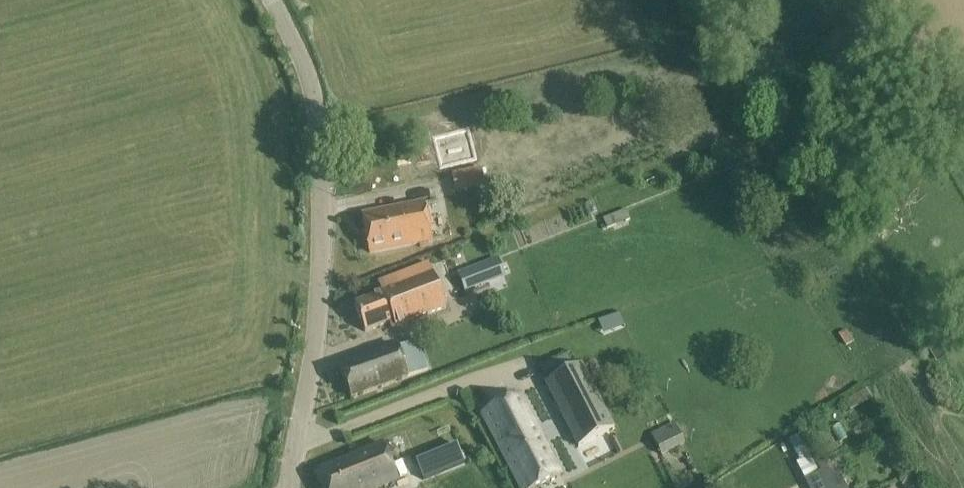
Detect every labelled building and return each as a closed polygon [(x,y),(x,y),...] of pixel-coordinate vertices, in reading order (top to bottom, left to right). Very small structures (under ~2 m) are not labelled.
[(455,190),(494,182),(491,166),(452,174),(455,190)] [(369,252),(389,248),(432,240),(424,203),(362,215),(369,252)] [(497,258),(458,273),(465,290),(504,275),(497,258)] [(427,264),(397,275),(414,320),(444,308),(427,264)] [(392,328),(414,320),(397,275),(378,283),(382,293),(354,304),(365,331),(389,322),(392,328)] [(406,378),(394,346),(339,366),(351,398),(406,378)] [(613,429),(596,394),(581,365),(546,383),(578,447),(613,429)] [(846,396),(851,408),(873,400),(868,387),(846,396)] [(482,415),(520,487),(538,487),(561,476),(519,396),(482,415)] [(674,423),(650,434),(661,456),(684,444),(674,423)] [(800,469),(812,463),(798,434),(787,439),(798,461),(796,462),(800,469)] [(896,439),(884,446),(890,457),(903,450),(896,439)] [(423,458),(430,476),(469,460),(462,442),(423,458)] [(317,470),(325,487),(374,487),(397,478),(383,443),(317,470)] [(819,471),(828,487),(847,487),(834,463),(829,466),(824,457),(814,462),(819,471)] [(906,460),(894,467),(899,477),(917,467),(911,457),(906,460)] [(819,471),(805,478),(809,487),(828,487),(819,471)]
